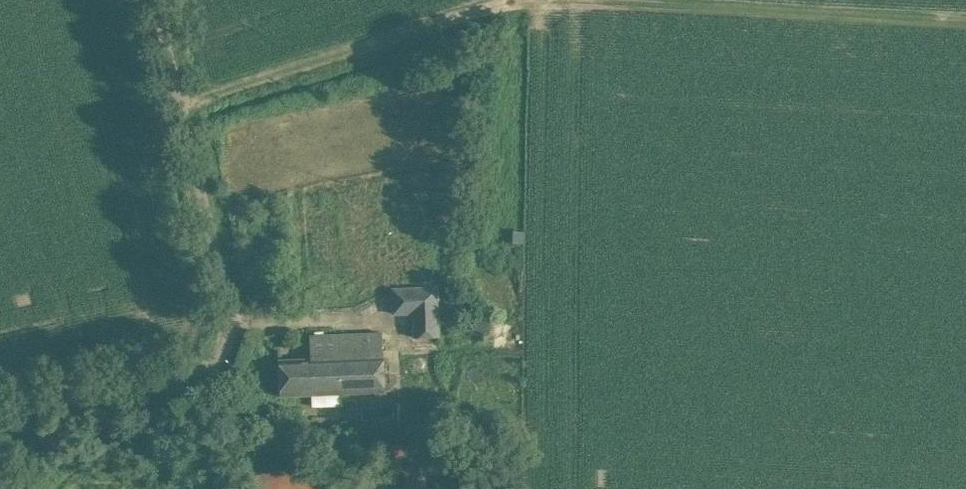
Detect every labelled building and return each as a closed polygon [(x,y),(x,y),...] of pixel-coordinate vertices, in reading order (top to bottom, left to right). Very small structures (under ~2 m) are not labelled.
[(440,337),(439,286),(392,288),(393,315),(413,314),(413,337),(440,337)] [(491,334),(490,313),(469,314),(470,335),(491,334)] [(280,360),(281,396),(385,392),(383,333),(310,336),(311,359),(280,360)] [(405,488),(427,488),(427,462),(405,462),(405,477),(405,481),(405,488)]
